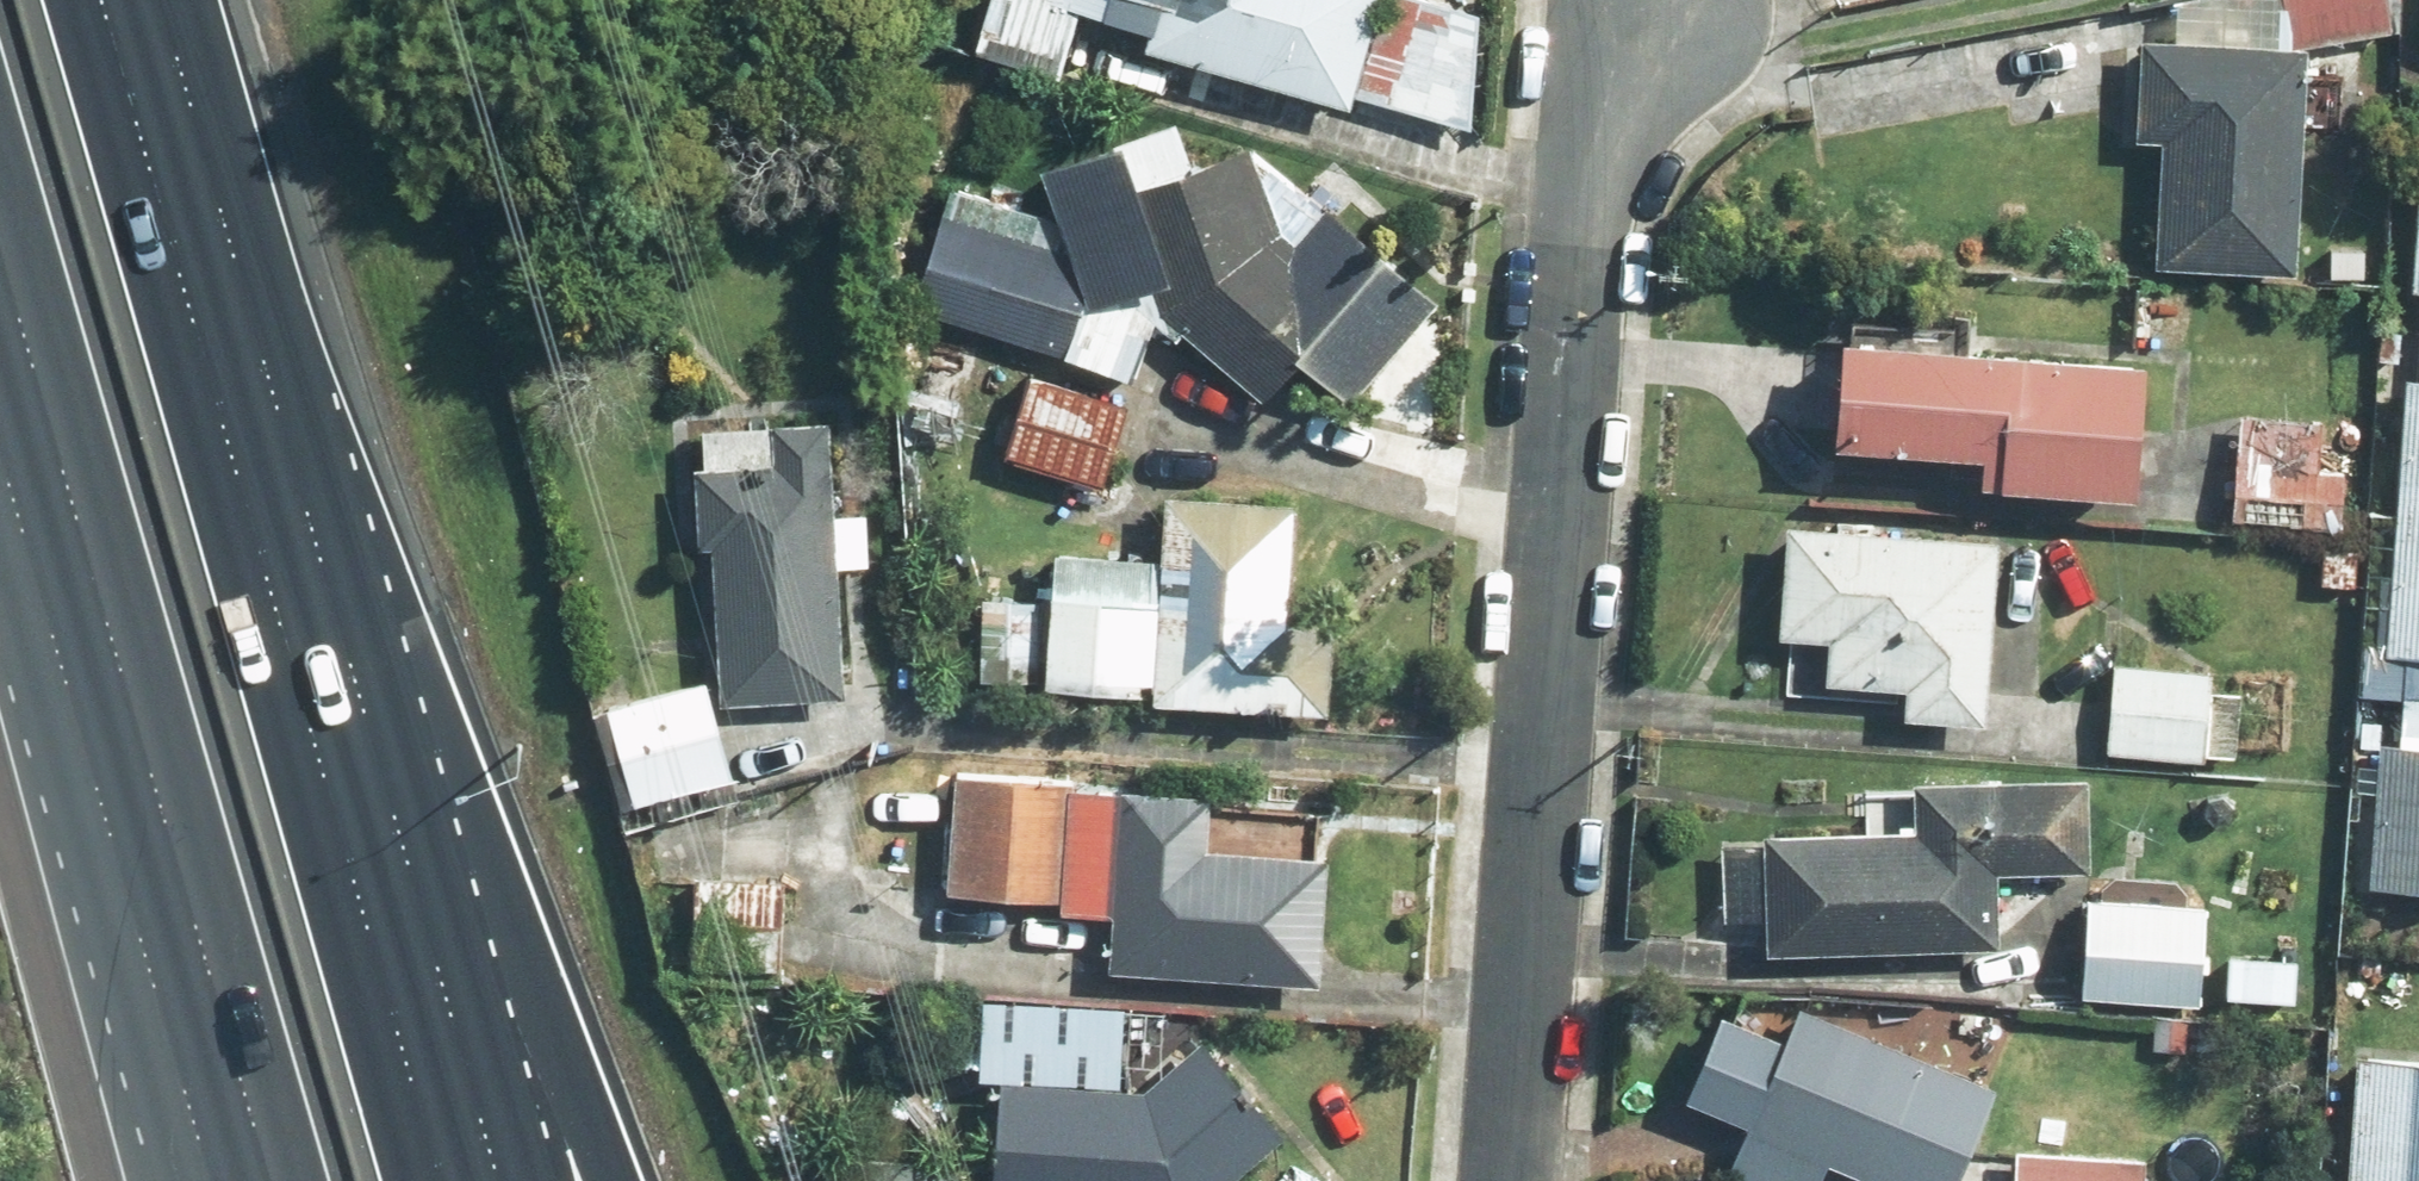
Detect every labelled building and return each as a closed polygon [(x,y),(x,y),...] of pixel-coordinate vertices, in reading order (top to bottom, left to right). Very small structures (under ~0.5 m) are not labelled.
[(1070,0),(971,0),(954,55),(1045,83),(1070,0)] [(1145,53),(1341,115),(1345,103),(1459,139),(1472,15),(1375,5),(1376,0),(1132,0),(1146,0),(1145,53)] [(2293,269),(2297,43),(2122,40),(2120,142),(2147,143),(2145,266),(2293,269)] [(924,228),(904,304),(1136,376),(1151,327),(1251,398),(1275,364),(1341,410),(1421,298),(1308,217),(1288,245),(1236,152),(1192,176),(1163,124),(1027,167),(1055,254),(1042,258),(924,228)] [(2412,140),(2402,293),(2418,294),(2418,141),(2412,140)] [(2121,362),(1818,337),(1809,447),(1969,459),(1966,489),(2110,501),(2121,362)] [(2349,767),(2347,795),(2372,796),(2366,888),(2418,892),(2418,359),(2417,386),(2397,385),(2389,509),(2362,508),(2359,553),(2386,555),(2380,661),(2398,662),(2393,746),(2375,745),(2374,768),(2349,767)] [(1116,410),(1027,376),(1000,446),(1089,480),(1116,410)] [(2231,418),(2225,526),(2336,532),(2339,474),(2311,472),(2314,422),(2231,418)] [(820,422),(672,427),(677,552),(704,551),(710,697),(834,692),(829,571),(864,570),(861,509),(823,511),(820,422)] [(965,606),(960,696),(1315,718),(1320,635),(1273,632),(1281,507),(1157,499),(1153,562),(1042,555),(1038,610),(965,606)] [(1985,538),(1771,525),(1764,640),(1820,644),(1818,685),(1893,690),(1891,720),(1974,725),(1985,538)] [(2203,669),(2106,663),(2100,759),(2199,765),(2200,754),(2233,755),(2236,693),(2202,691),(2203,669)] [(723,794),(696,682),(597,706),(625,818),(723,794)] [(1209,790),(955,778),(949,895),(1046,899),(1045,916),(1109,920),(1106,980),(1309,990),(1315,862),(1206,857),(1209,790)] [(1759,922),(1758,951),(1991,955),(1992,871),(2078,872),(2080,783),(1912,781),(1912,833),(1755,830),(1754,850),(1714,850),(1713,921),(1759,922)] [(775,885),(679,883),(677,977),(773,979),(775,885)] [(2202,911),(2072,904),(2066,1000),(2197,1007),(2202,911)] [(2291,961),(2219,957),(2216,1000),(2288,1005),(2291,961)] [(1704,1117),(1865,1180),(1952,1180),(1989,1089),(1753,994),(1704,1117)] [(2196,1019),(2146,1013),(2139,1062),(2190,1068),(2196,1019)] [(976,1084),(980,1180),(1227,1180),(1277,1134),(1191,1043),(1136,1095),(976,1084)] [(2345,1055),(2340,1180),(2418,1180),(2418,1058),(2345,1055)] [(2009,1152),(2007,1180),(2137,1180),(2138,1161),(2009,1152)] [(815,1158),(814,1180),(936,1180),(937,1163),(815,1158)]
